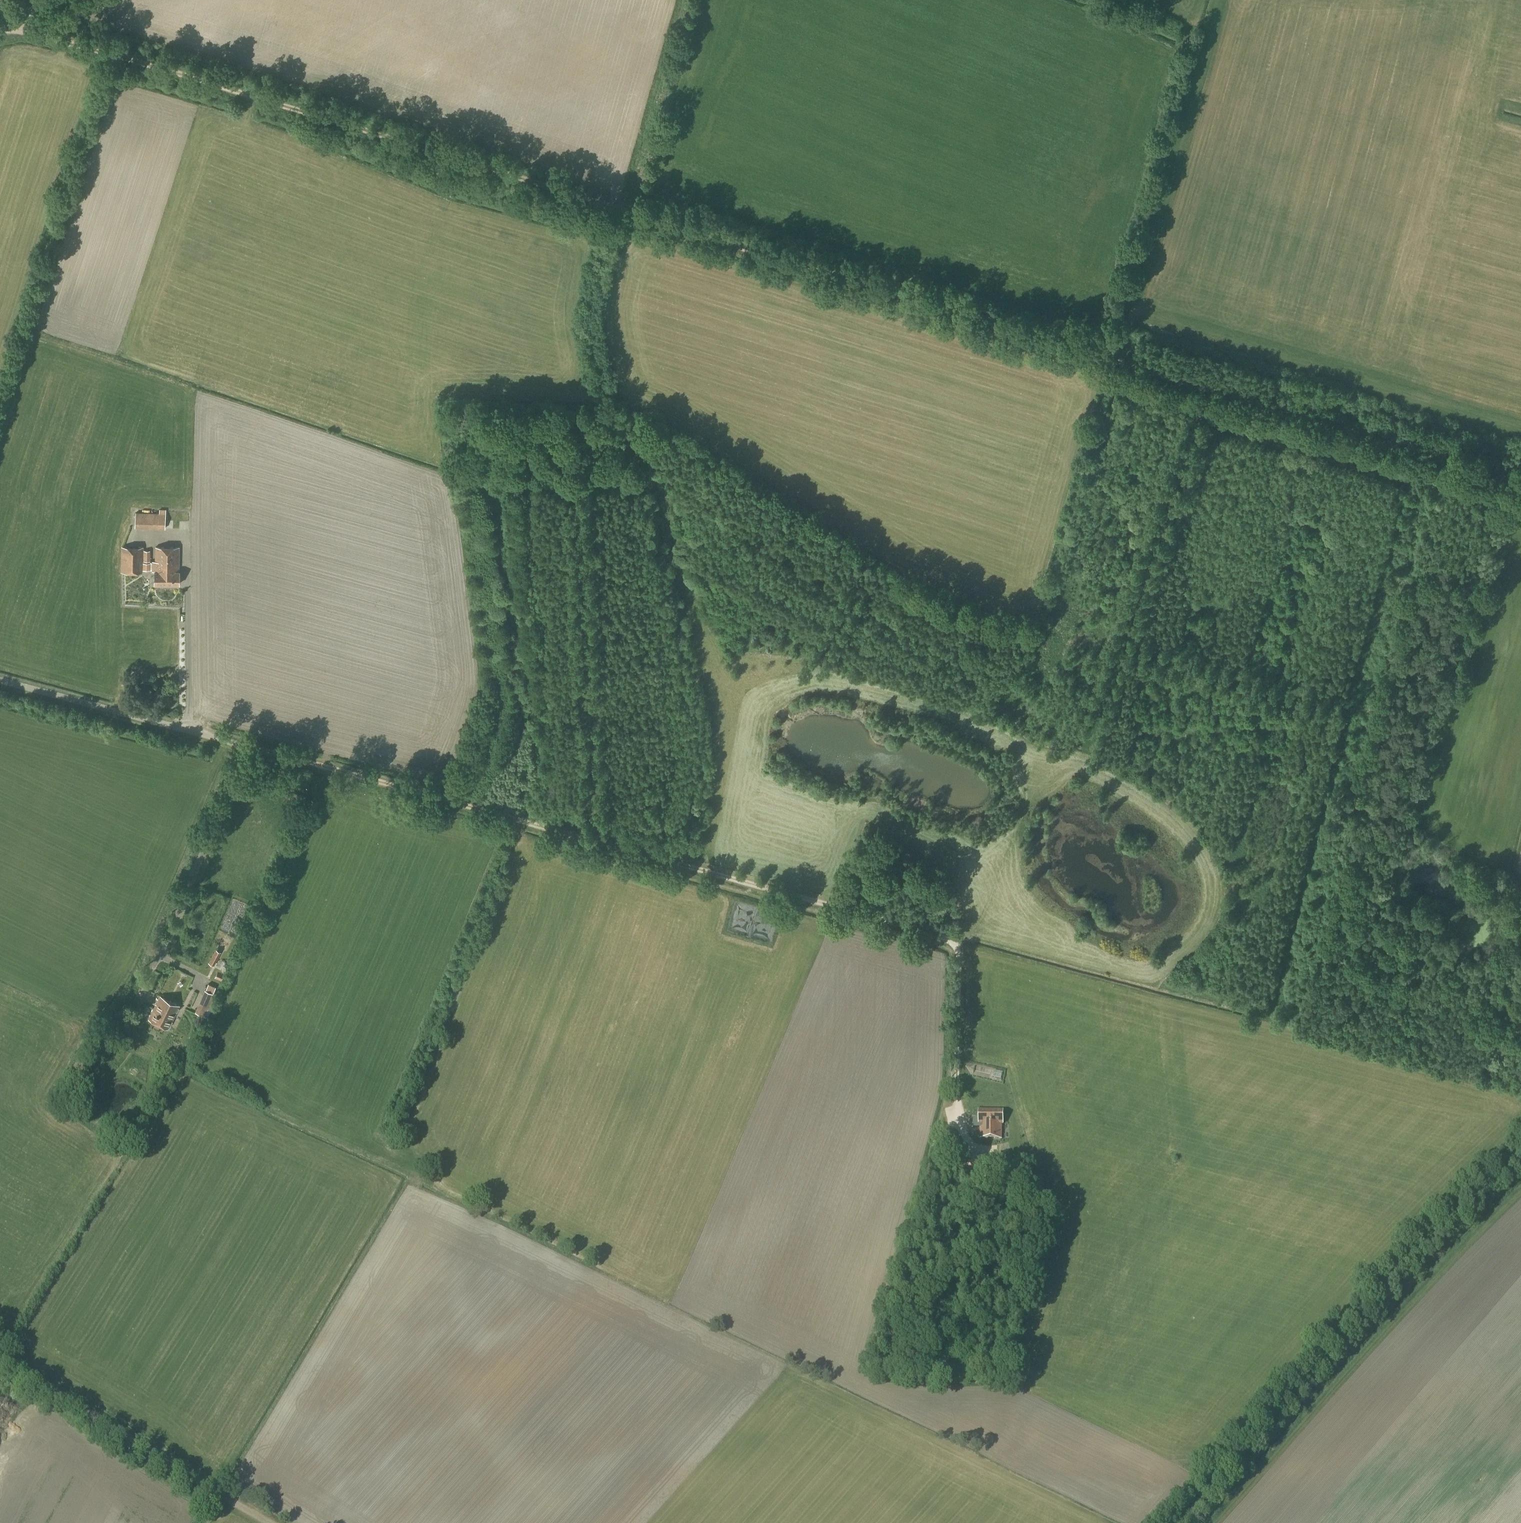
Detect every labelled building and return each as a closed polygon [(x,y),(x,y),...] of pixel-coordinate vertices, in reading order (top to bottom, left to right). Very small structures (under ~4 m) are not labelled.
[(165,529),(166,514),(136,513),(134,528),(165,529)] [(143,573),(143,547),(121,546),(121,573),(143,573)] [(179,572),(179,547),(155,547),(154,564),(152,564),(152,571),(154,571),(154,584),(179,584),(179,572)] [(231,952),(235,941),(225,937),(221,948),(231,952)] [(215,967),(222,952),(215,949),(208,963),(215,967)] [(221,981),(223,975),(218,972),(215,979),(221,981)] [(207,1018),(217,996),(204,990),(194,1012),(207,1018)] [(179,1006),(160,997),(156,1006),(155,1006),(148,1020),(167,1030),(179,1006)] [(1003,1125),(1003,1111),(978,1111),(978,1125),(979,1125),(979,1140),(1002,1140),(1002,1125),(1003,1125)] [(984,1159),(976,1159),(977,1178),(985,1178),(984,1159)]
